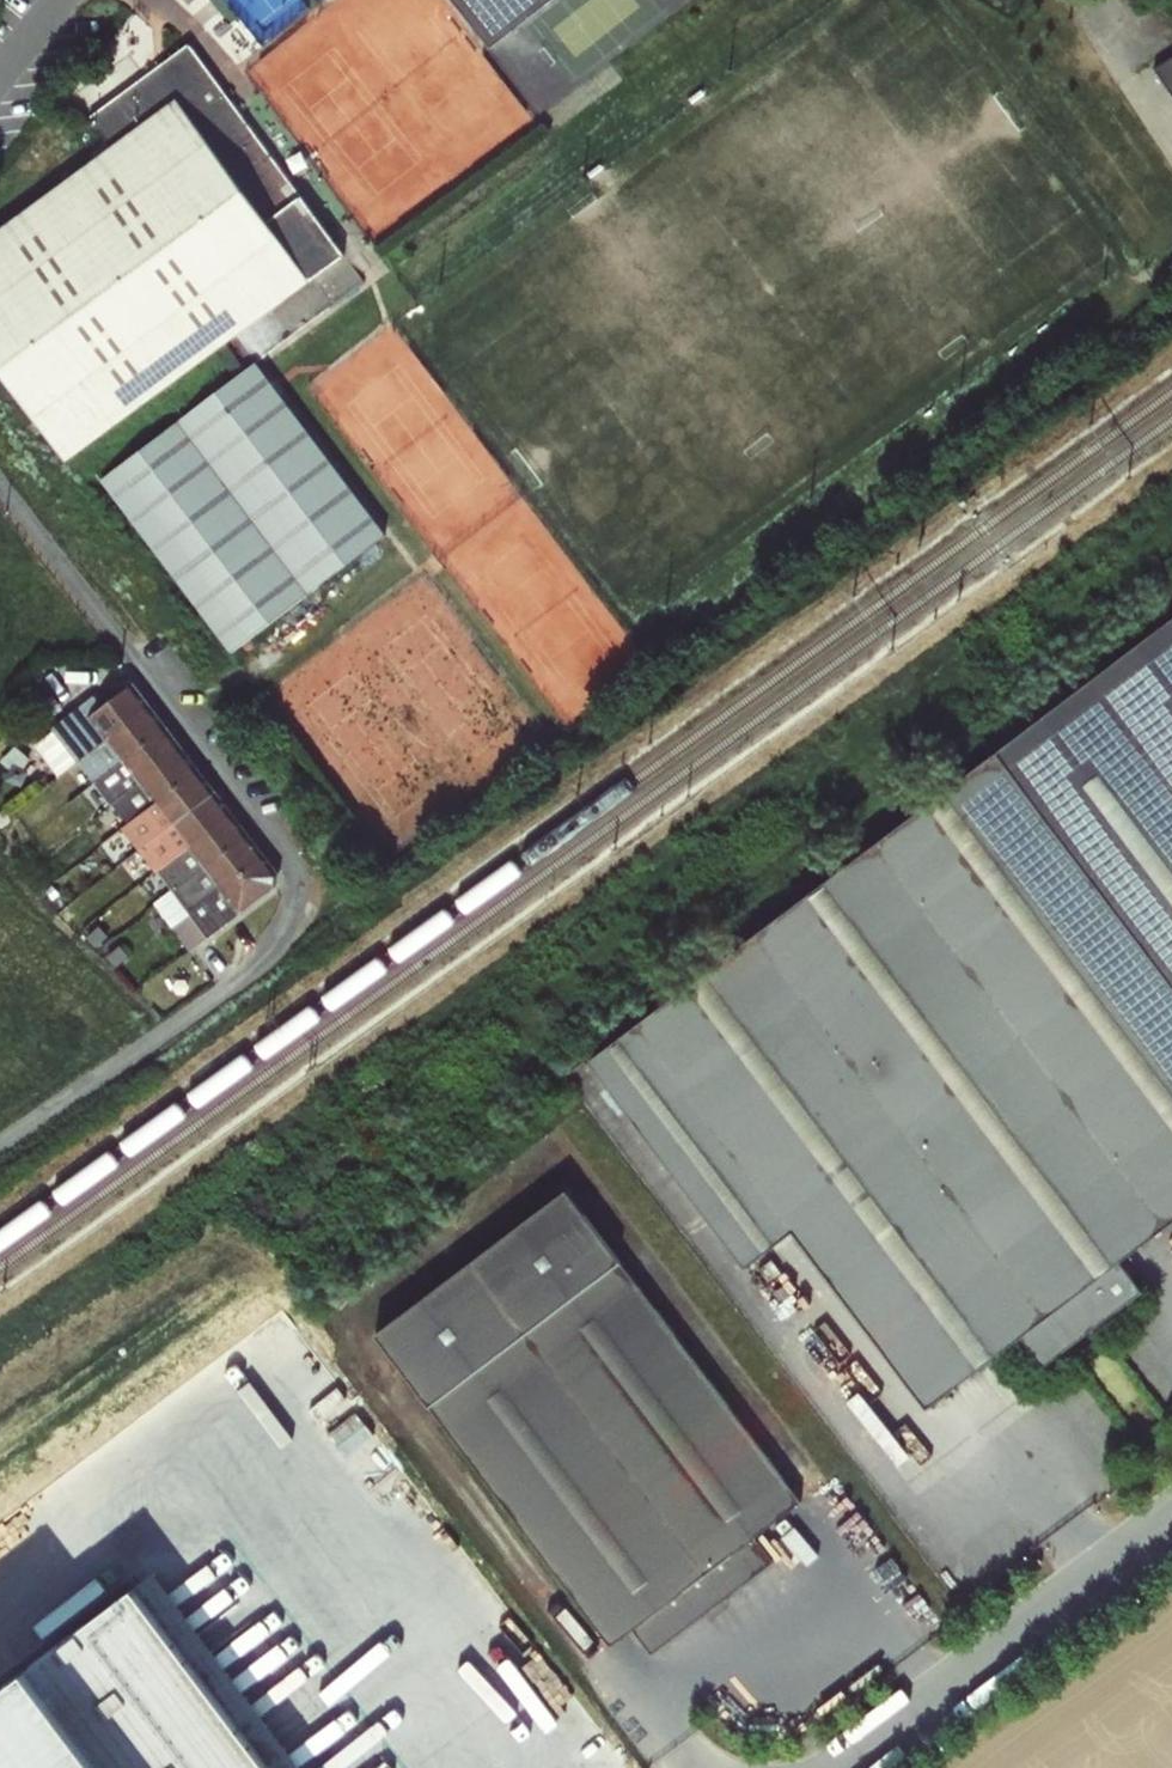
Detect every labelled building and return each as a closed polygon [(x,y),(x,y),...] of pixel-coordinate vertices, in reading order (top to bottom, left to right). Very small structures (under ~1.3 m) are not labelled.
[(551,0),(460,0),(492,43),(551,0)] [(351,263),(200,39),(93,111),(119,149),(0,228),(0,358),(65,454),(351,263)] [(1162,62),(1171,80),(1171,56),(1162,62)] [(107,469),(229,649),(391,540),(270,360),(107,469)] [(574,1026),(743,1273),(804,1231),(926,1409),(1031,1336),(1049,1361),(1149,1292),(1123,1254),(1171,1221),(1171,615),(574,1026)] [(159,899),(194,949),(287,886),(145,678),(95,713),(89,704),(38,739),(63,775),(86,760),(174,889),(159,899)] [(384,1321),(607,1648),(639,1626),(655,1649),(779,1564),(759,1534),(801,1506),(582,1186),(384,1321)]
